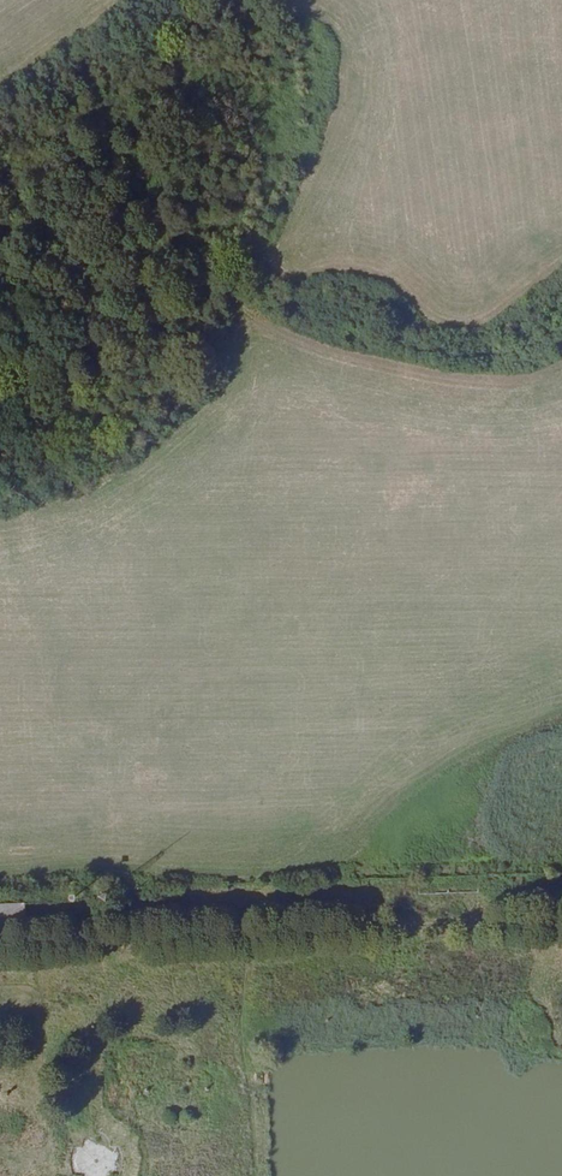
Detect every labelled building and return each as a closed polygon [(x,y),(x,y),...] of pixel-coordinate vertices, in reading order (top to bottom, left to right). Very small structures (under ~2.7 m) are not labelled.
[(26,917),(25,903),(0,904),(0,917),(26,917)]
